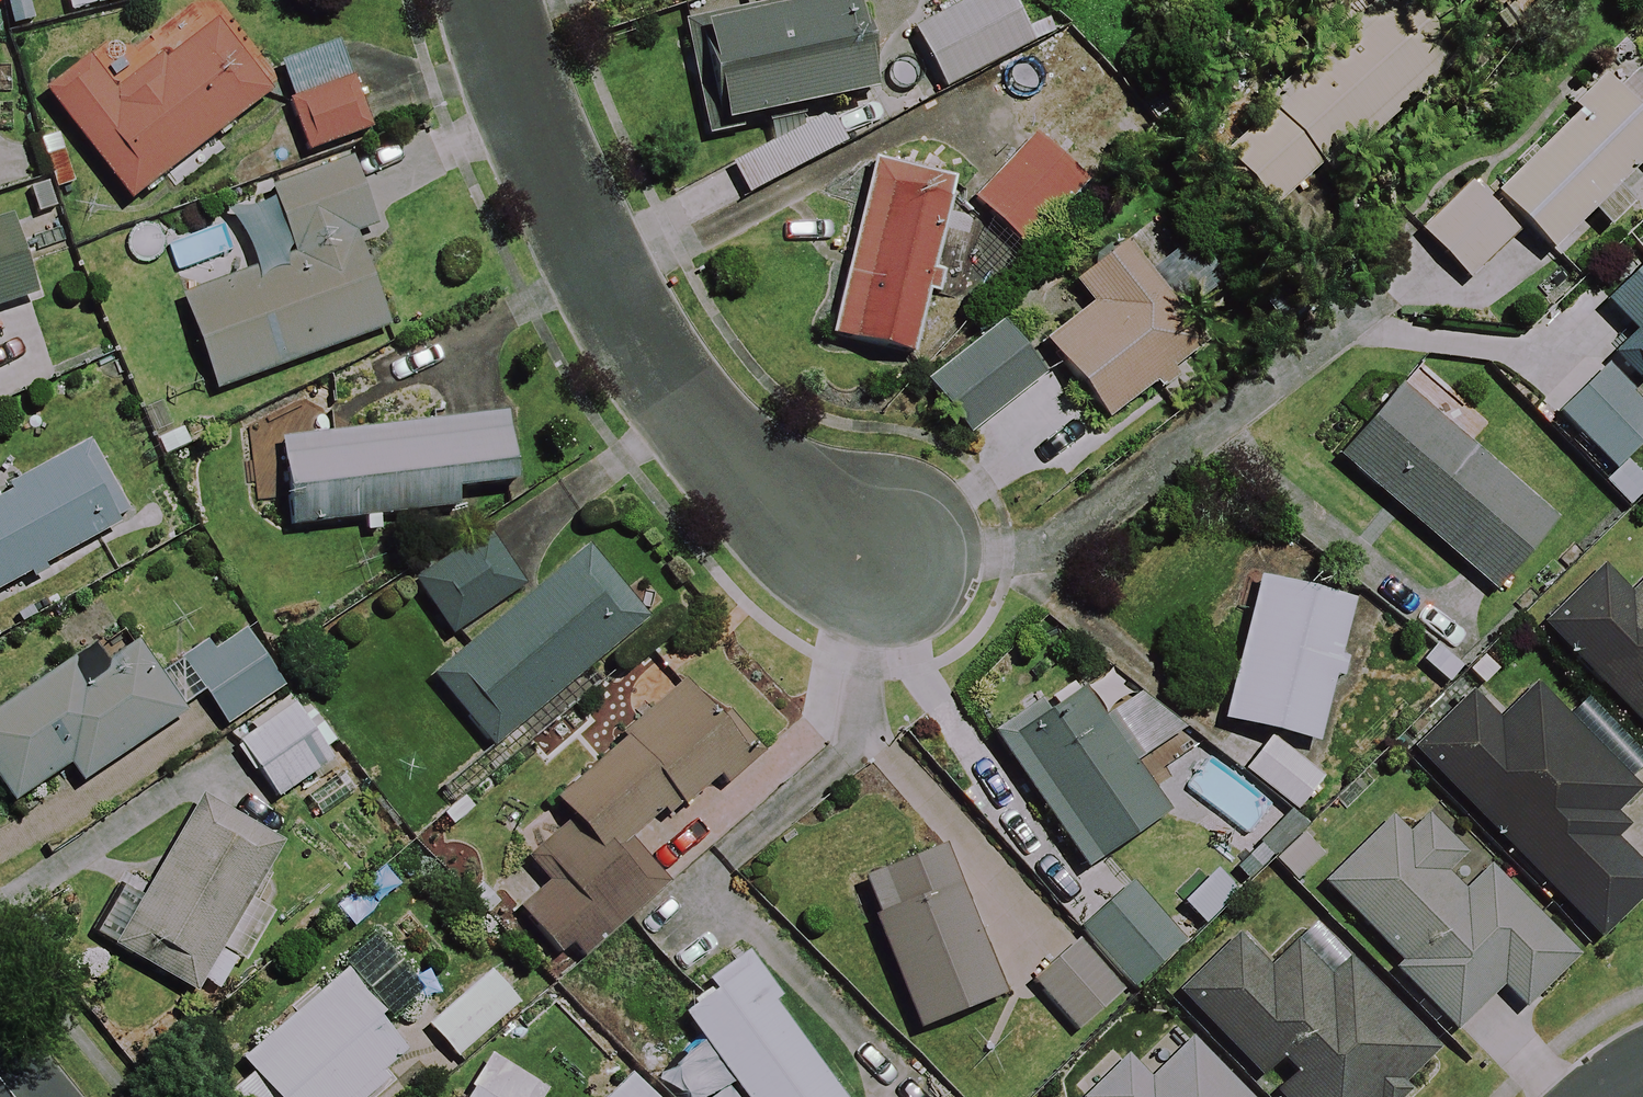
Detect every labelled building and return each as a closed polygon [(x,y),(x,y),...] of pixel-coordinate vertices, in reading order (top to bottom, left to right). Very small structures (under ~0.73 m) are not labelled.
[(94,5),(119,0),(58,0),(61,13),(94,5)] [(695,27),(716,129),(862,99),(842,0),(827,0),(695,27)] [(904,29),(935,94),(1034,46),(1012,0),(964,0),(904,29)] [(1429,71),(1369,6),(1210,153),(1271,219),(1429,71)] [(413,23),(278,53),(300,152),(435,121),(413,23)] [(118,203),(267,98),(214,24),(131,83),(102,43),(37,89),(118,203)] [(1417,242),(1460,289),(1523,231),(1540,250),(1581,213),(1599,232),(1628,205),(1611,186),(1642,157),(1642,122),(1601,76),(1486,180),(1417,242)] [(1082,181),(1027,134),(969,203),(1024,250),(1082,181)] [(375,227),(354,160),(264,188),(269,204),(237,214),(255,272),(182,295),(213,394),(388,339),(356,240),(354,234),(375,227)] [(952,186),(872,166),(830,337),(911,356),(952,186)] [(32,295),(8,222),(0,224),(0,305),(32,295)] [(1098,427),(1152,386),(1211,348),(1127,238),(1071,281),(1089,304),(1035,345),(1098,427)] [(1603,305),(1632,331),(1616,348),(1549,418),(1610,475),(1642,440),(1642,262),(1603,305)] [(925,381),(965,433),(1040,375),(1000,324),(925,381)] [(1474,432),(1418,383),(1405,398),(1398,392),(1338,461),(1498,599),(1558,529),(1462,446),(1474,432)] [(278,442),(284,533),(457,521),(456,499),(509,495),(505,427),(278,442)] [(73,445),(0,487),(0,609),(126,536),(73,445)] [(523,597),(480,534),(410,581),(454,644),(523,597)] [(644,629),(582,554),(430,679),(491,754),(644,629)] [(1540,628),(1642,728),(1642,572),(1620,596),(1595,571),(1540,628)] [(1352,600),(1252,579),(1221,727),(1321,748),(1352,600)] [(65,770),(76,788),(204,706),(218,728),(286,688),(246,620),(151,675),(124,631),(0,711),(0,790),(10,805),(65,770)] [(1078,872),(1162,819),(1130,768),(1138,763),(1107,713),(1099,718),(1076,682),(991,735),(1078,872)] [(659,889),(621,846),(673,800),(685,814),(745,763),(733,749),(679,687),(549,800),(572,828),(529,865),(546,885),(520,907),(571,965),(659,889)] [(243,724),(254,740),(234,753),(270,808),(289,795),(306,822),(348,795),(331,768),(321,753),(330,747),(293,691),(243,724)] [(1408,757),(1596,942),(1642,895),(1642,880),(1605,843),(1622,825),(1611,815),(1632,794),(1533,695),(1498,731),(1465,699),(1408,757)] [(1316,782),(1266,742),(1241,773),(1291,813),(1316,782)] [(1405,798),(1321,888),(1402,964),(1395,972),(1457,1029),(1492,991),(1520,1017),(1575,957),(1405,798)] [(88,937),(212,1001),(234,958),(244,964),(270,912),(253,903),(283,845),(200,803),(149,902),(115,884),(88,937)] [(963,849),(864,878),(909,1026),(1007,997),(963,849)] [(1184,944),(1128,884),(1074,934),(1130,994),(1184,944)] [(388,1084),(381,1075),(404,1057),(382,1027),(422,996),(367,926),(327,957),(343,978),(239,1059),(252,1076),(225,1096),(371,1096),(388,1084)] [(1176,994),(1275,1096),(1402,1096),(1438,1062),(1340,961),(1308,927),(1270,964),(1240,933),(1176,994)] [(1120,999),(1076,947),(1031,985),(1075,1037),(1120,999)] [(708,1059),(734,1096),(836,1096),(743,965),(675,1013),(691,1036),(661,1057),(677,1081),(708,1059)] [(519,1010),(490,973),(421,1026),(450,1063),(519,1010)] [(1191,1040),(1146,1081),(1119,1053),(1073,1096),(1074,1096),(1244,1096),(1191,1040)] [(546,1096),(490,1063),(470,1096),(545,1096),(546,1096)] [(628,1077),(608,1096),(647,1096),(628,1077)]
